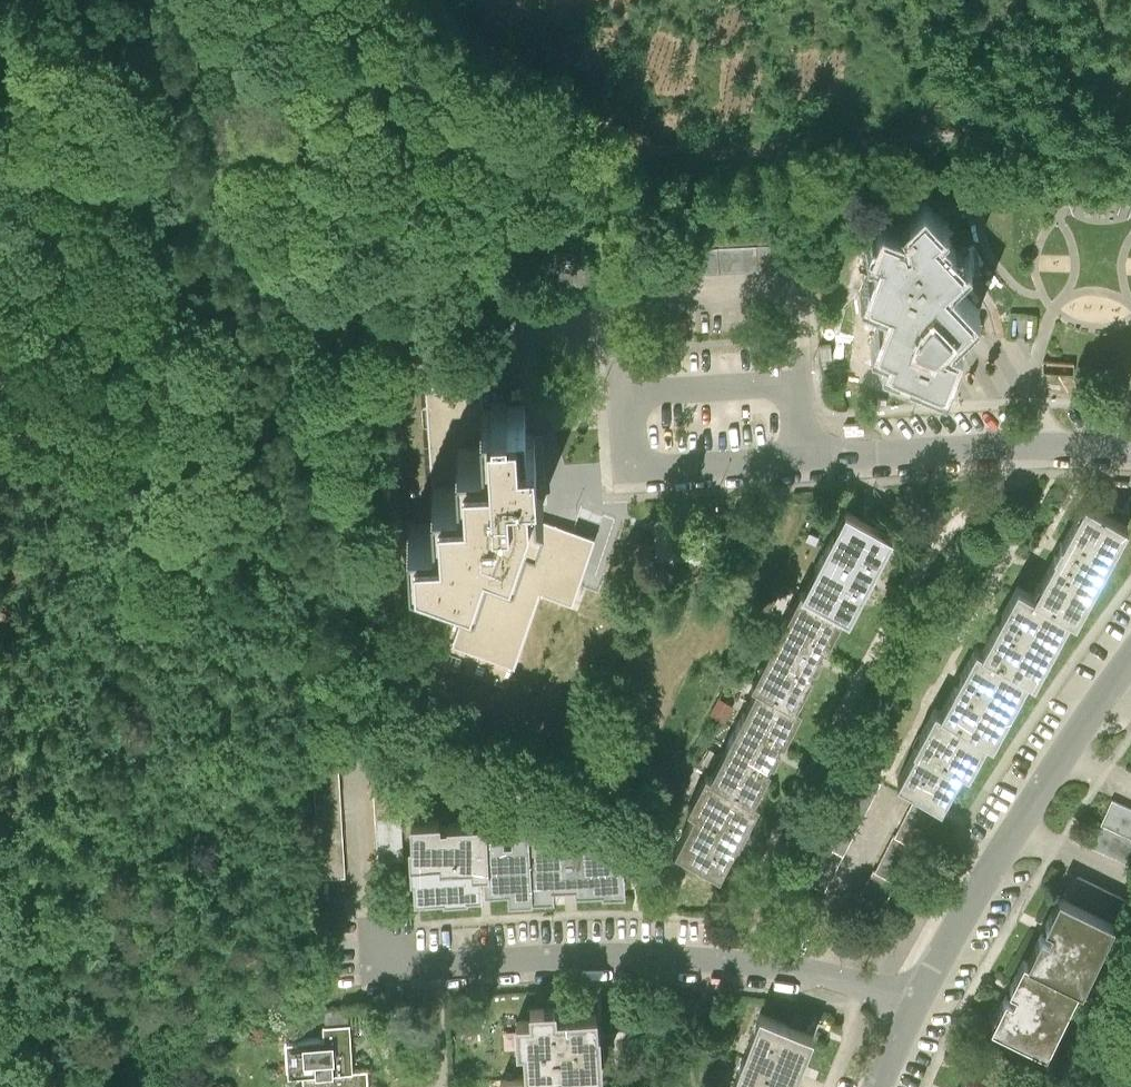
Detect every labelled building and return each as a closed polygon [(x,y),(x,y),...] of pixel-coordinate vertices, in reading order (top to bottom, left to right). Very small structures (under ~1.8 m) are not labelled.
[(932,220),(916,204),(906,215),(911,237),(902,240),(899,228),(872,218),(861,247),(874,252),(860,289),(884,298),(869,338),(886,344),(882,357),(942,379),(950,359),(957,341),(941,335),(969,306),(937,275),(956,257),(925,227),(932,220)] [(795,269),(794,246),(508,262),(510,282),(478,284),(480,334),(501,333),(500,304),(554,301),(553,290),(603,287),(603,280),(795,269)] [(498,408),(474,410),(476,446),(452,448),(453,485),(432,486),(435,524),(399,527),(402,564),(438,574),(473,584),(449,668),(507,685),(539,591),(574,602),(584,573),(593,540),(540,520),(547,498),(527,491),(526,478),(527,465),(539,464),(537,428),(518,429),(516,407),(498,408)] [(1032,598),(1068,619),(1069,618),(1075,622),(1129,528),(1086,504),(1059,551),(1032,598)] [(844,516),(799,598),(840,620),(863,579),(885,538),(844,516)] [(1032,683),(1068,619),(1032,598),(1016,590),(998,622),(980,654),(1027,680),(1032,683)] [(756,689),(792,708),(816,664),(840,620),(799,598),(751,686),(756,689)] [(1027,680),(980,654),(971,649),(953,681),(935,713),(984,741),(990,744),(1027,680)] [(756,689),(707,778),(748,800),(772,756),(797,711),(792,708),(756,689)] [(946,808),(984,741),(935,713),(916,746),(897,780),(946,808)] [(395,728),(369,730),(378,860),(403,857),(400,815),(395,728)] [(337,745),(311,746),(319,875),(345,874),(337,745)] [(854,772),(785,905),(811,918),(880,786),(854,772)] [(748,800),(707,778),(688,813),(669,844),(717,871),(736,838),(754,804),(748,800)] [(1098,832),(1130,849),(1130,802),(1117,795),(1098,832)] [(933,813),(912,802),(846,923),(867,934),(933,813)] [(513,890),(533,890),(531,827),(510,828),(510,836),(504,837),(503,828),(487,828),(486,819),(439,820),(439,817),(413,818),(415,890),(481,888),(481,880),(494,880),(512,880),(513,890)] [(572,821),(531,827),(533,890),(553,884),(553,874),(562,874),(579,873),(579,879),(625,878),(624,864),(624,852),(615,853),(614,821),(582,822),(582,830),(572,830),(572,821)] [(1074,863),(1060,891),(1117,920),(1130,892),(1074,863)] [(1040,929),(1026,957),(1077,982),(1080,984),(1112,919),(1060,892),(1045,921),(1052,924),(1050,929),(1048,933),(1040,929)] [(1045,1045),(1077,982),(1026,957),(1021,954),(1007,982),(1016,986),(1013,991),(1011,995),(1002,991),(989,1017),(1033,1039),(1045,1045)] [(531,1037),(533,1069),(562,1067),(604,1065),(601,1007),(567,1008),(559,1009),(559,1001),(535,1002),(535,1011),(522,1011),(524,1037),(531,1037)] [(789,1071),(805,1030),(752,1009),(722,1086),(783,1086),(789,1071)] [(294,1058),(310,1058),(358,1056),(357,1010),(329,1011),(329,1025),(293,1026),(294,1058)] [(382,1086),(375,1086),(374,1056),(358,1056),(310,1058),(311,1086),(382,1086)] [(562,1067),(533,1069),(508,1070),(509,1086),(563,1086),(562,1067)] [(1113,1074),(1106,1086),(1130,1086),(1130,1083),(1113,1074)]
